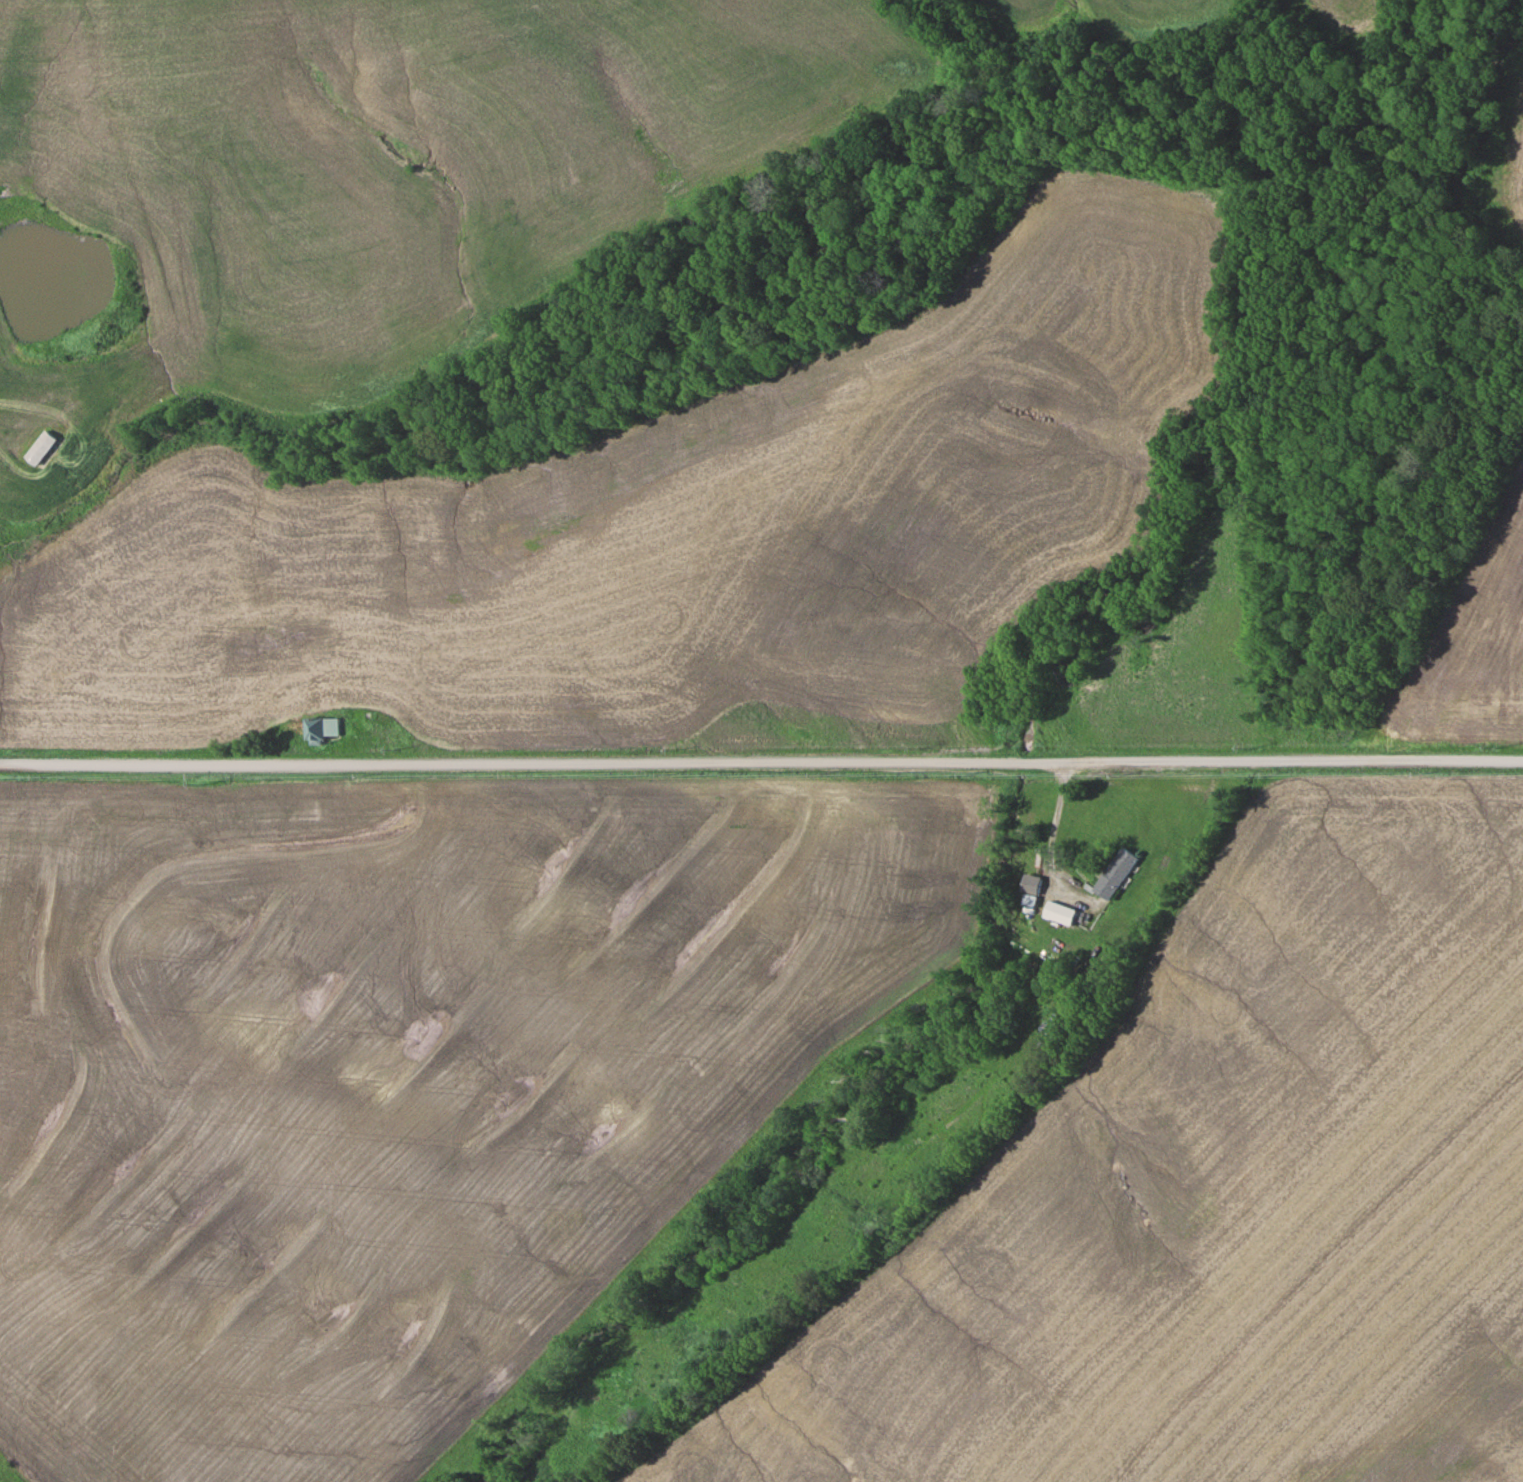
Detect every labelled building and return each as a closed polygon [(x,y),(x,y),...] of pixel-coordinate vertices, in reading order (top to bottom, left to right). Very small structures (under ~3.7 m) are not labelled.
[(35,466),(56,439),(43,428),(22,456),(35,466)] [(338,718),(305,718),(305,744),(322,744),(322,735),(338,735),(338,718)] [(1109,901),(1137,858),(1121,847),(1093,890),(1109,901)] [(1020,892),(1036,895),(1039,876),(1023,873),(1020,892)] [(1081,913),(1066,904),(1059,917),(1073,926),(1081,913)]
